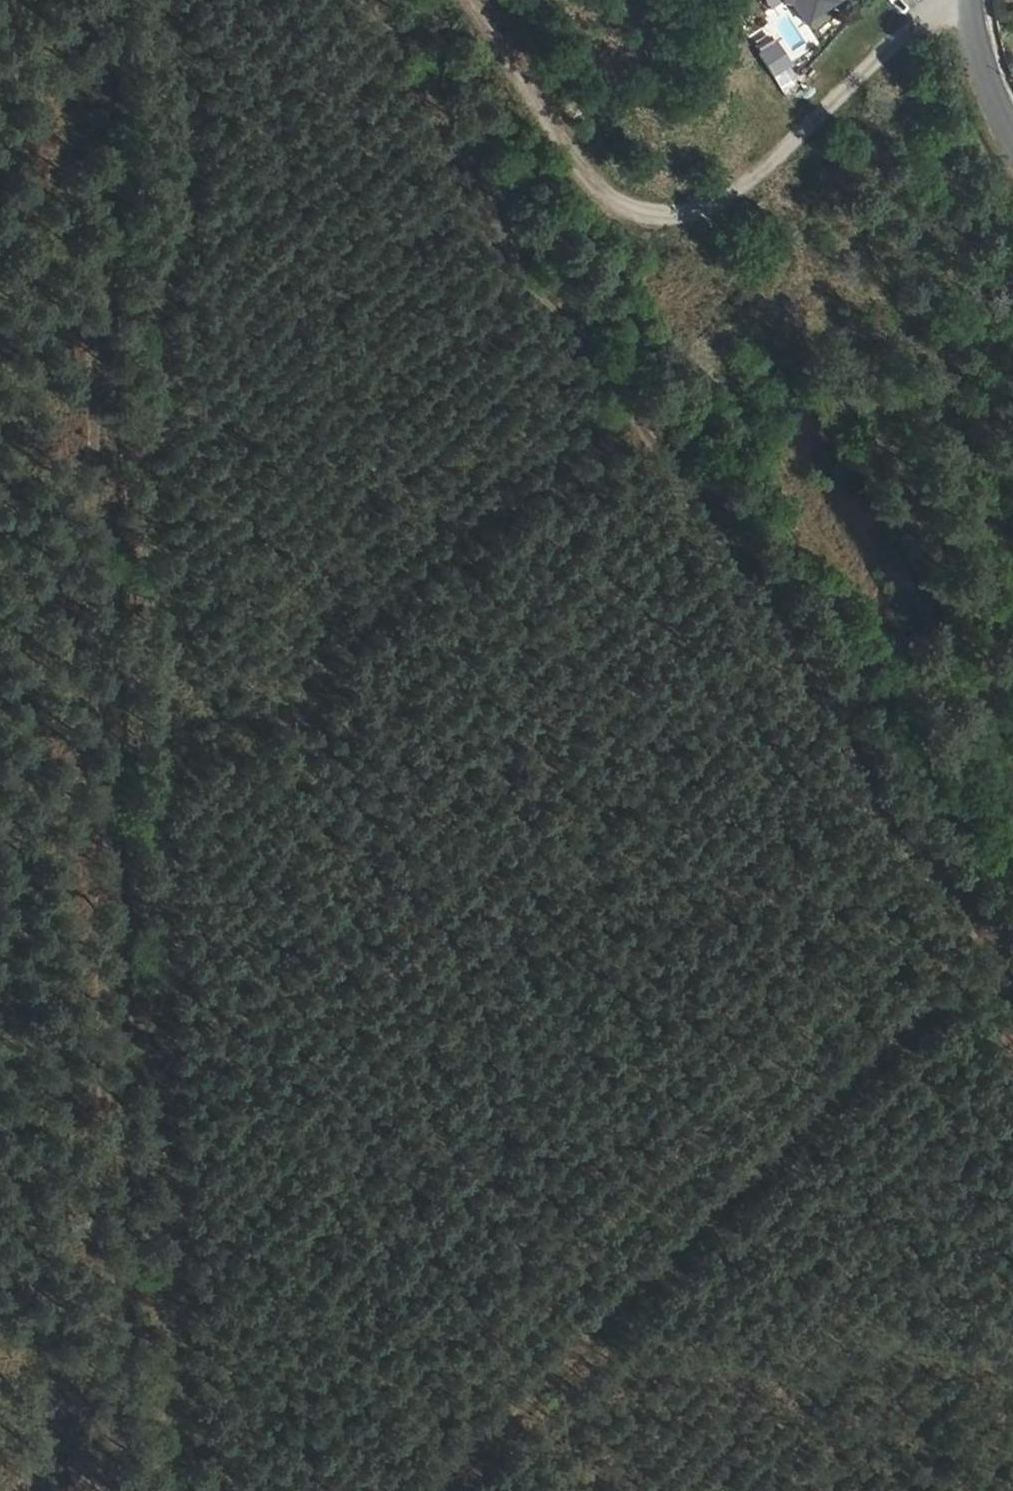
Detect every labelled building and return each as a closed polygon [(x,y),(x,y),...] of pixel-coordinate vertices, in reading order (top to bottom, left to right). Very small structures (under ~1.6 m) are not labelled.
[(784,7),(793,9),(805,28),(845,2),(844,0),(779,0),(784,7)]
